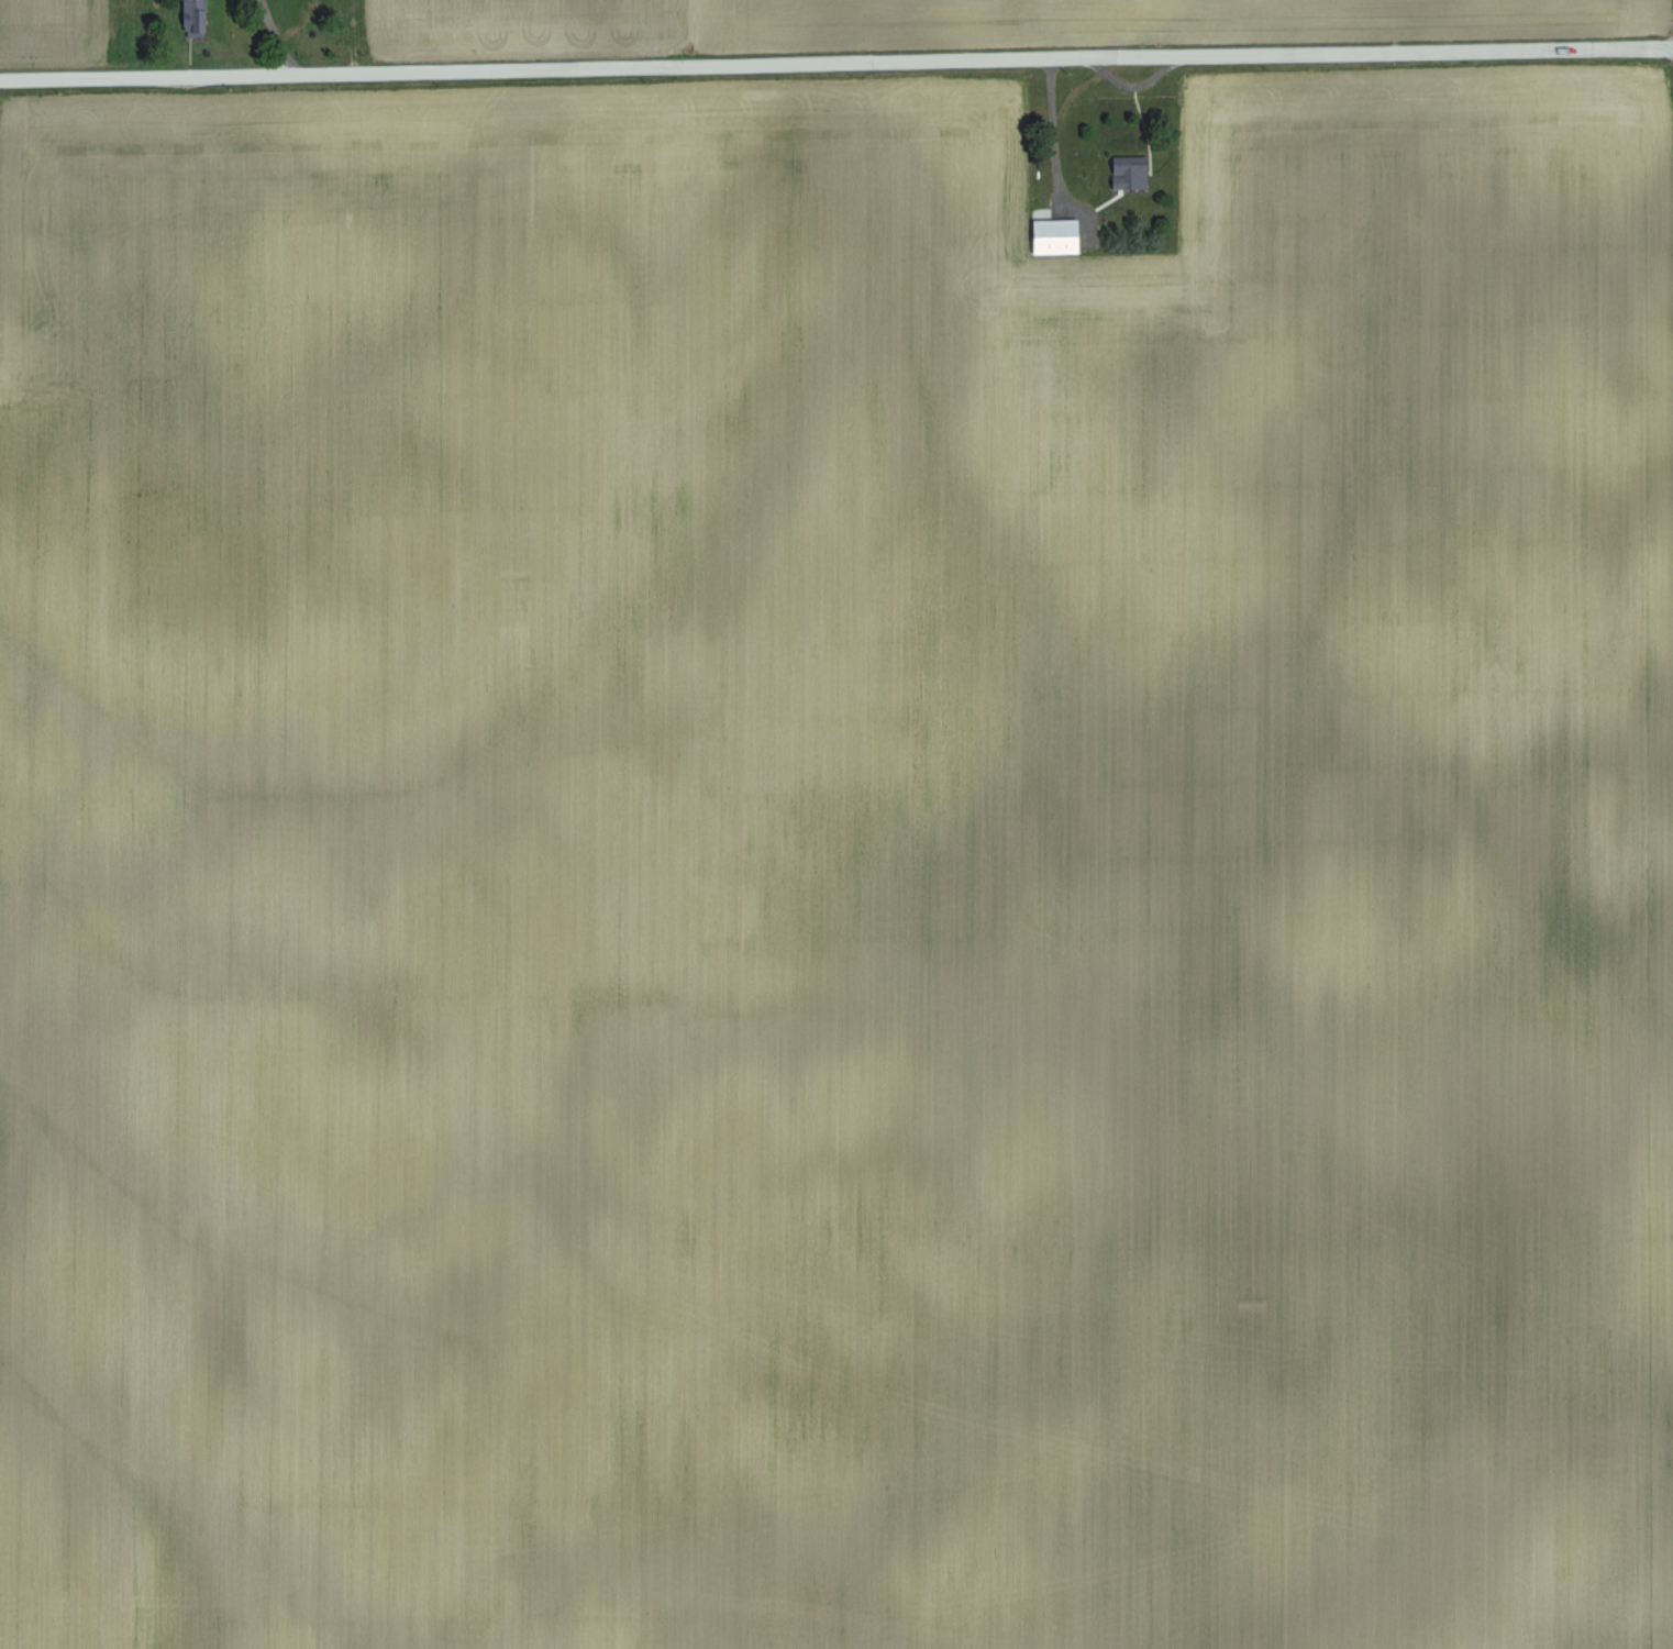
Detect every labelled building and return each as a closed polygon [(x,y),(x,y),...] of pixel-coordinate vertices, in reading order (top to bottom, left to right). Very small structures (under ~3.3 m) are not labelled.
[(186,35),(209,35),(209,0),(186,0),(186,35)] [(1151,188),(1151,155),(1117,155),(1117,188),(1151,188)] [(1082,219),(1037,219),(1037,252),(1082,252),(1082,219)]
